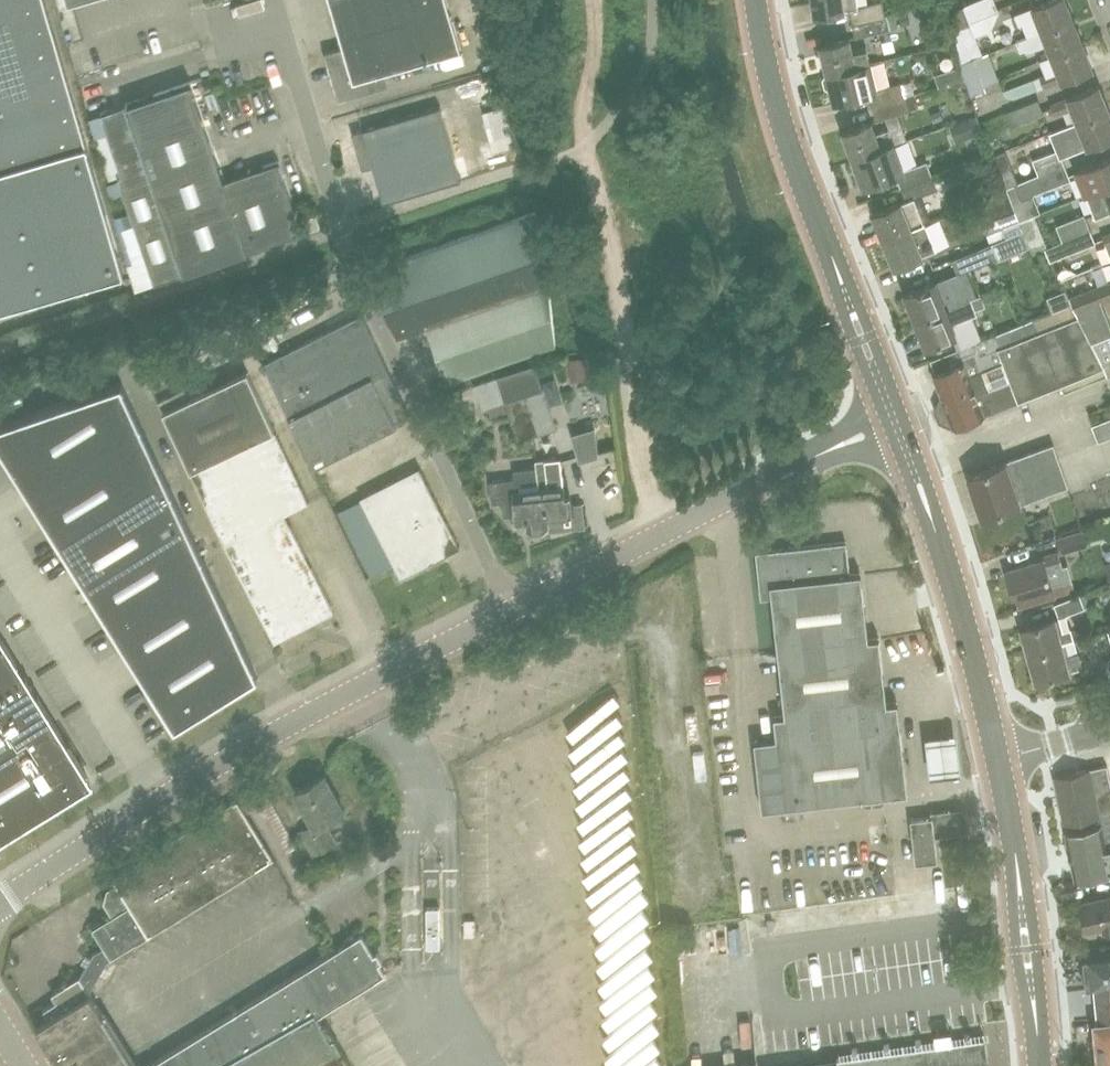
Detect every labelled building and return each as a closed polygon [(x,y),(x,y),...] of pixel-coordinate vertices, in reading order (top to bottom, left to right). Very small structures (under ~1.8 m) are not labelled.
[(124,273),(44,0),(0,0),(0,309),(124,273)] [(446,0),(329,0),(342,47),(325,52),(338,100),(389,85),(385,72),(461,50),(446,0)] [(883,1),(859,6),(859,0),(813,0),(815,14),(850,9),(853,22),(886,15),(883,1)] [(977,20),(1000,12),(996,0),(978,0),(950,10),(954,29),(977,20)] [(1032,36),(1043,31),(1073,19),(1065,0),(1050,0),(1015,14),(1020,25),(1023,23),(1028,36),(1031,35),(1032,36)] [(888,30),(886,15),(853,22),(855,36),(888,30)] [(1073,19),(1043,31),(1032,36),(1031,35),(1028,36),(1017,40),(1021,51),(1025,49),(1027,53),(1048,44),(1053,56),(1083,44),(1073,19)] [(982,33),(977,20),(954,29),(960,62),(983,54),(976,35),(982,33)] [(870,62),(866,47),(852,51),(848,38),(819,46),(826,73),(870,62)] [(1014,99),(1092,68),(1083,44),(1053,56),(1058,68),(1003,91),(1006,97),(1014,99)] [(975,57),(985,84),(999,79),(989,52),(975,57)] [(987,89),(985,84),(975,57),(961,64),(972,95),(987,89)] [(877,89),(870,62),(826,73),(834,101),(868,92),(873,106),(904,96),(900,82),(877,89)] [(499,78),(474,85),(488,139),(514,133),(499,78)] [(190,81),(99,112),(121,175),(117,176),(153,282),(299,233),(292,215),(295,211),(290,197),(278,161),(224,179),(190,81)] [(1079,121),(1108,109),(1098,85),(1051,103),(1055,114),(1073,107),(1079,121)] [(908,110),(904,96),(873,106),(877,119),(908,110)] [(1043,111),(1038,99),(1013,110),(1013,109),(1004,112),(1010,127),(1019,123),(1019,122),(1043,111)] [(362,129),(383,201),(461,179),(440,106),(362,129)] [(1108,109),(1079,121),(1084,134),(1066,142),(1070,153),(1109,137),(1109,114),(1108,109)] [(968,118),(953,124),(959,141),(974,136),(968,118)] [(853,158),(894,143),(889,129),(876,134),(871,121),(844,131),(853,158)] [(896,143),(894,143),(853,158),(863,185),(897,173),(901,186),(932,174),(927,161),(905,169),(896,143)] [(1032,159),(1038,174),(1064,164),(1059,149),(1032,159)] [(1005,150),(992,154),(1005,187),(1014,184),(1017,182),(1005,150)] [(1086,194),(1109,184),(1109,156),(1077,169),(1086,194)] [(1070,180),(1064,164),(1038,174),(1017,182),(1014,184),(1020,199),(1070,180)] [(884,240),(926,223),(932,220),(921,194),(937,188),(932,174),(901,186),(906,199),(873,212),(884,240)] [(117,181),(106,185),(110,198),(121,194),(117,181)] [(1086,194),(1096,218),(1109,213),(1109,184),(1086,194)] [(1016,219),(1010,203),(979,214),(985,231),(1002,225),(1016,219)] [(429,326),(449,382),(556,343),(547,252),(537,213),(372,269),(388,313),(399,337),(429,326)] [(320,227),(316,214),(301,218),(305,231),(320,227)] [(1034,214),(1019,220),(1023,229),(1024,232),(1039,226),(1034,214)] [(1063,241),(1090,230),(1084,214),(1056,225),(1063,241)] [(1016,219),(1002,225),(1007,236),(1023,229),(1019,220),(1019,218),(1016,219)] [(936,250),(926,223),(884,240),(894,267),(936,250)] [(1095,243),(1090,230),(1063,241),(1045,248),(1051,261),(1068,254),(1095,243)] [(997,256),(992,243),(952,259),(957,273),(997,256)] [(915,320),(946,308),(957,304),(971,299),(966,285),(953,289),(949,276),(935,281),(905,293),(915,320)] [(1076,312),(1088,307),(1099,303),(1109,298),(1109,282),(1071,297),(1073,303),(1076,312)] [(1088,307),(1076,312),(1078,316),(1092,343),(1109,336),(1109,330),(1099,303),(1088,307)] [(956,335),(946,308),(915,320),(926,347),(956,335)] [(406,408),(389,369),(363,316),(362,313),(265,362),(291,418),(294,427),(314,466),(397,425),(396,422),(406,408)] [(953,427),(1020,401),(1019,399),(1062,383),(1065,391),(1107,374),(1092,343),(1078,316),(1037,332),(1032,319),(958,348),(962,361),(932,373),(953,427)] [(1107,374),(1108,375),(1109,374),(1109,336),(1092,343),(1107,374)] [(585,357),(567,360),(569,372),(587,369),(585,357)] [(558,428),(536,360),(495,373),(504,399),(524,392),(537,435),(558,428)] [(309,500),(276,429),(248,370),(164,409),(192,468),(198,481),(275,639),(334,609),(285,512),(309,500)] [(122,383),(0,424),(0,445),(102,609),(138,667),(175,727),(258,676),(143,428),(122,383)] [(517,441),(537,435),(524,392),(504,399),(517,441)] [(1094,427),(1100,444),(1109,440),(1109,421),(1094,427)] [(595,429),(573,435),(580,461),(597,456),(595,429)] [(969,475),(984,516),(1068,486),(1054,445),(969,475)] [(564,494),(560,458),(537,460),(538,469),(537,469),(539,488),(544,487),(548,526),(548,530),(584,526),(581,504),(571,505),(570,494),(564,494)] [(361,497),(401,575),(460,545),(420,467),(361,497)] [(548,526),(544,487),(539,488),(537,469),(516,471),(517,478),(490,480),(492,502),(502,501),(504,515),(516,514),(517,523),(528,522),(528,528),(548,526)] [(1087,545),(1082,529),(1056,537),(1061,554),(1087,545)] [(851,587),(850,573),(846,541),(756,551),(761,597),(772,596),(851,587)] [(1054,594),(1052,588),(1072,582),(1067,564),(1060,566),(1056,553),(1038,558),(1039,562),(1007,571),(1016,605),(1054,594)] [(778,648),(868,638),(861,572),(850,573),(851,587),(772,596),(778,648)] [(1028,653),(1066,642),(1074,639),(1071,629),(1063,631),(1059,617),(1085,608),(1080,594),(1054,604),(1058,616),(1021,626),(1028,653)] [(0,636),(0,836),(89,780),(0,636)] [(879,637),(868,638),(778,648),(785,715),(774,716),(777,741),(754,743),(762,809),(908,793),(898,703),(887,704),(879,637)] [(1069,656),(1066,642),(1028,653),(1036,679),(1082,666),(1078,653),(1069,656)] [(962,730),(930,734),(934,772),(966,769),(962,730)] [(1100,815),(1109,812),(1109,779),(1107,765),(1089,769),(1089,768),(1054,775),(1064,822),(1100,815)] [(342,807),(322,774),(295,790),(314,821),(301,829),(314,852),(336,839),(324,818),(342,807)] [(37,1024),(38,1025),(63,1065),(137,1065),(92,996),(93,996),(90,990),(107,959),(111,957),(273,857),(237,799),(143,857),(112,876),(118,887),(114,890),(111,904),(116,912),(92,927),(103,945),(93,951),(79,974),(53,991),(60,1002),(47,1011),(50,1016),(37,1024)] [(958,812),(933,815),(910,818),(915,862),(937,859),(935,835),(964,832),(962,816),(958,812)] [(1107,849),(1100,815),(1064,822),(1066,831),(1076,878),(1109,871),(1109,848),(1107,849)] [(1081,901),(1086,927),(1103,924),(1104,928),(1109,927),(1109,895),(1081,901)] [(342,1055),(318,1015),(386,973),(379,962),(382,960),(377,952),(374,953),(362,933),(145,1065),(348,1065),(342,1055)] [(1085,954),(1090,988),(1095,988),(1095,986),(1109,985),(1109,951),(1085,954)] [(1095,986),(1095,988),(1098,1022),(1109,1021),(1109,985),(1095,986)] [(1098,1022),(1095,1023),(1098,1051),(1109,1050),(1109,1021),(1098,1022)] [(985,1039),(787,1065),(989,1065),(985,1039)] [(1098,1051),(1100,1065),(1109,1065),(1109,1050),(1098,1051)]
